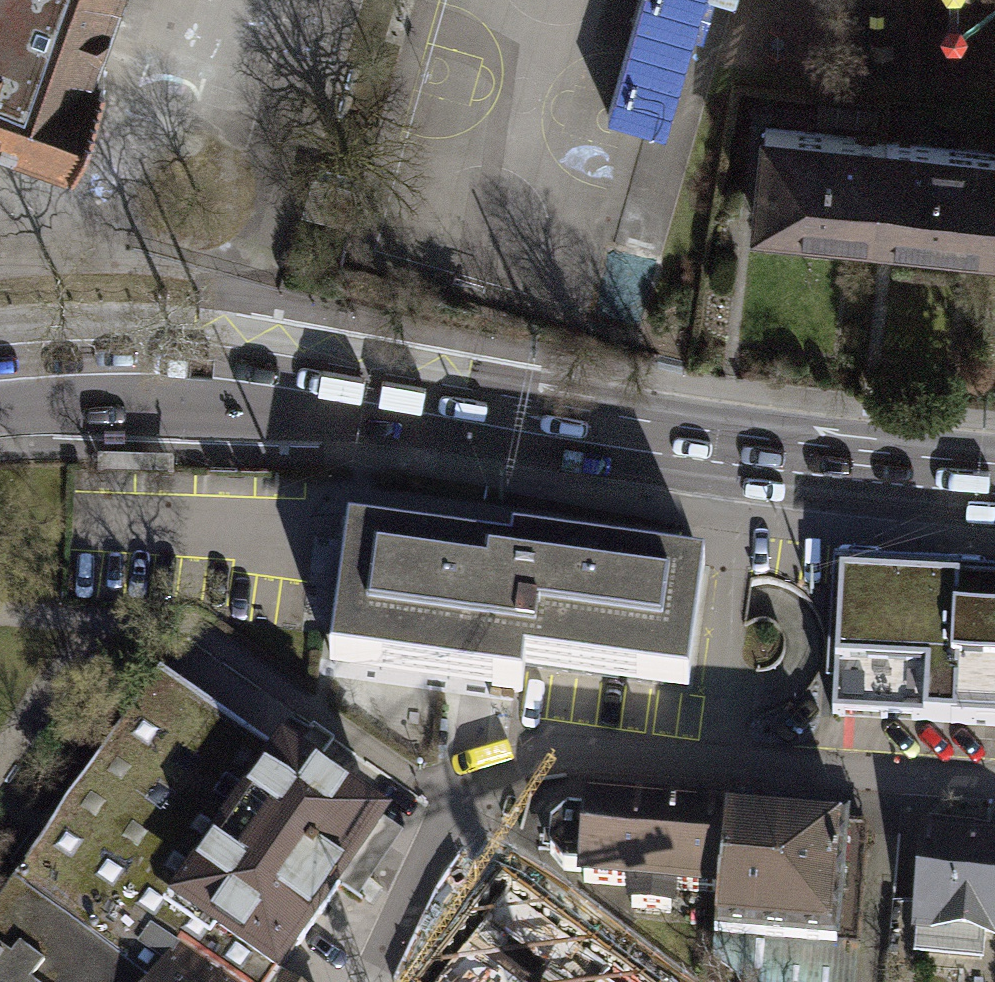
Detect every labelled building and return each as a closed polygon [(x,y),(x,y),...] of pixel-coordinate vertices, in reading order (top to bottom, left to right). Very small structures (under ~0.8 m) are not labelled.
[(77,148),(107,64),(90,58),(111,0),(0,0),(0,120),(77,148)] [(767,129),(758,223),(807,227),(806,238),(840,241),(841,231),(880,233),(889,142),(874,139),(767,129)] [(880,233),(994,243),(994,152),(889,142),(880,233)] [(174,446),(97,445),(97,460),(97,464),(174,465),(174,463),(174,446)] [(350,538),(333,664),(477,683),(492,685),(492,688),(522,692),(525,666),(686,687),(701,573),(540,551),(541,549),(512,545),(509,559),(495,557),(350,538)] [(840,577),(833,715),(851,716),(951,721),(994,723),(994,584),(840,577)] [(136,981),(160,981),(183,950),(170,920),(277,763),(158,679),(13,890),(136,981)] [(378,831),(277,763),(170,920),(183,950),(230,981),(275,981),(278,979),(378,831)] [(672,889),(718,893),(723,893),(729,820),(590,810),(589,820),(568,819),(551,834),(550,854),(564,871),(584,872),(584,882),(632,886),(632,907),(671,910),(672,889)] [(729,820),(723,893),(718,893),(713,955),(748,981),(854,981),(856,953),(866,831),(729,820)] [(917,957),(981,963),(983,935),(994,936),(994,843),(982,842),(979,837),(968,837),(961,844),(930,841),(930,837),(926,837),(917,957)] [(424,944),(470,981),(518,981),(555,939),(480,877),(424,944)] [(13,890),(0,907),(0,981),(136,981),(13,890)] [(183,950),(160,981),(230,981),(183,950)]
